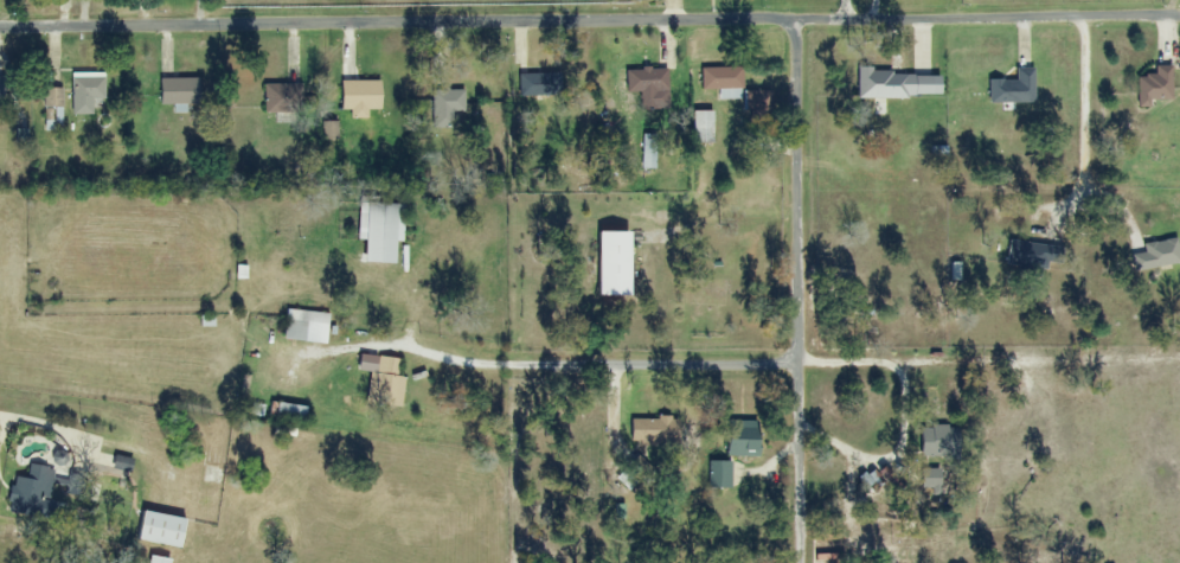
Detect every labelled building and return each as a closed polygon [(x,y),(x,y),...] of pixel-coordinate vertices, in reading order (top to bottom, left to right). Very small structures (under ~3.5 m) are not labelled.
[(1149,102),(1171,102),(1171,68),(1155,68),(1155,78),(1137,78),(1137,109),(1149,109),(1149,102)] [(741,69),(700,69),(700,91),(741,91),(741,69)] [(640,110),(666,110),(666,96),(667,96),(667,70),(625,70),(626,94),(640,94),(640,110)] [(988,106),(1034,106),(1034,70),(1015,70),(1015,82),(988,82),(988,106)] [(906,101),(906,72),(857,72),(857,101),(906,101)] [(71,117),(92,117),(92,101),(104,101),(104,74),(71,74),(71,117)] [(553,83),(553,77),(527,78),(528,95),(552,94),(552,84),(553,83)] [(198,81),(159,81),(159,110),(186,110),(186,106),(198,106),(198,81)] [(341,117),(369,117),(369,115),(378,115),(378,82),(341,82),(341,117)] [(264,114),(302,114),(302,86),(264,86),(264,114)] [(44,133),(62,133),(62,90),(44,90),(44,133)] [(431,92),(431,130),(452,130),(452,116),(464,116),(464,92),(431,92)] [(771,93),(744,93),(744,126),(771,126),(771,93)] [(692,145),(712,145),(712,113),(692,113),(692,145)] [(653,170),(653,153),(654,153),(654,137),(642,137),(642,170),(653,170)] [(358,242),(364,242),(363,265),(394,266),(395,244),(402,245),(404,207),(359,205),(358,242)] [(596,235),(596,299),(628,299),(628,235),(596,235)] [(1134,274),(1179,265),(1175,240),(1142,247),(1143,254),(1131,257),(1134,274)] [(1005,264),(1047,274),(1052,251),(1011,241),(1005,264)] [(326,313),(285,313),(285,344),(326,344),(326,313)] [(403,379),(397,378),(399,361),(373,358),(368,405),(400,408),(403,379)] [(630,443),(677,443),(677,420),(630,420),(630,443)] [(757,457),(757,422),(725,422),(725,457),(757,457)] [(957,459),(958,428),(920,427),(919,458),(957,459)] [(708,489),(730,489),(730,463),(708,463),(708,489)] [(55,470),(28,466),(27,479),(11,478),(7,515),(49,519),(55,470)] [(920,492),(939,492),(939,470),(920,470),(920,492)] [(178,550),(185,521),(142,511),(136,540),(178,550)]
